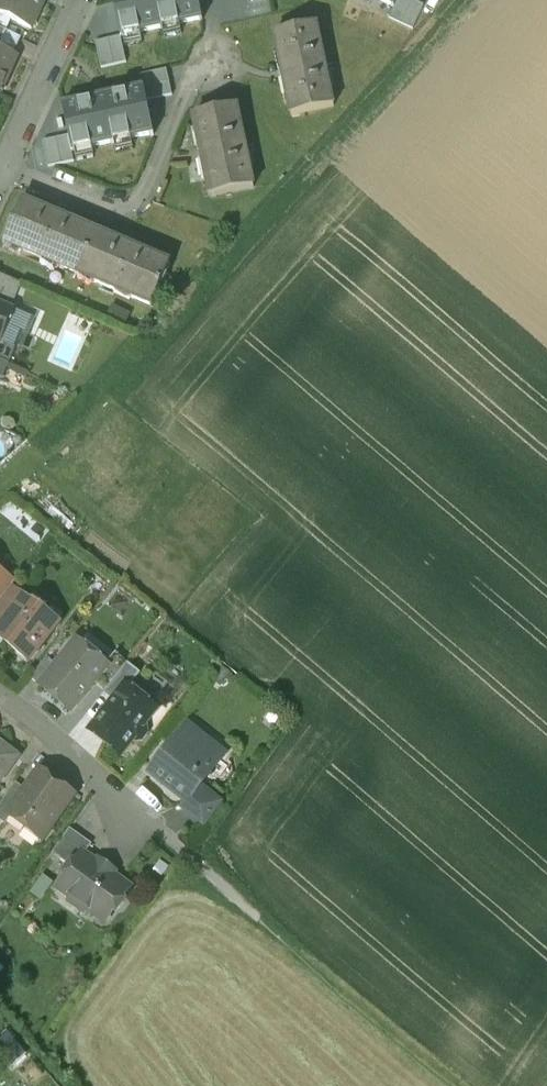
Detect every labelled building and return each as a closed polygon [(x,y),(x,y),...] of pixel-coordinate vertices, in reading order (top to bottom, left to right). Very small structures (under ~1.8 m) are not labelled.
[(0,3),(0,12),(31,27),(44,1),(43,0),(1,0),(0,3)] [(123,36),(138,33),(138,34),(185,24),(185,23),(202,20),(198,0),(115,0),(123,36)] [(415,0),(398,0),(390,18),(412,28),(423,4),(415,0)] [(315,25),(271,34),(275,51),(279,54),(282,68),(279,69),(281,81),(284,81),(288,96),(285,99),(288,114),(332,105),(315,25)] [(119,36),(94,41),(100,67),(124,62),(119,36)] [(0,93),(18,55),(0,46),(0,93)] [(166,68),(141,73),(144,87),(147,99),(171,94),(166,68)] [(131,89),(65,105),(74,150),(94,145),(94,146),(133,137),(133,136),(155,131),(147,99),(144,87),(131,90),(131,89)] [(234,106),(193,115),(197,129),(201,132),(204,149),(201,150),(203,160),(207,160),(210,176),(207,179),(211,195),(252,186),(234,106)] [(67,135),(43,140),(48,166),(53,165),(73,161),(67,135)] [(95,232),(23,201),(7,239),(23,246),(25,251),(42,258),(43,254),(58,261),(61,266),(77,273),(79,269),(95,232)] [(169,263),(95,232),(79,269),(96,277),(98,282),(115,289),(116,285),(131,291),(133,296),(151,304),(169,263)] [(0,274),(0,298),(20,307),(29,287),(0,274)] [(0,304),(0,342),(1,343),(1,342),(15,311),(0,304)] [(0,342),(0,359),(8,362),(9,363),(15,347),(1,342),(1,343),(0,342)] [(51,513),(72,532),(81,521),(60,502),(51,513)] [(0,581),(0,602),(11,589),(16,582),(4,573),(0,578),(1,579),(0,581)] [(0,623),(21,597),(11,589),(0,602),(0,623)] [(0,623),(0,638),(17,652),(16,654),(27,663),(37,650),(36,649),(57,622),(36,606),(35,607),(21,597),(0,623)] [(57,666),(40,686),(71,711),(95,683),(108,667),(107,666),(77,642),(57,666)] [(116,655),(107,666),(108,667),(95,683),(104,692),(105,691),(127,664),(116,655)] [(47,658),(31,678),(40,686),(57,666),(47,658)] [(105,691),(104,692),(101,697),(111,705),(124,688),(127,691),(140,675),(127,664),(105,691)] [(111,705),(91,730),(122,754),(133,740),(135,741),(142,740),(146,735),(145,728),(144,727),(155,713),(127,691),(124,688),(111,705)] [(186,733),(183,731),(150,773),(187,802),(200,786),(205,780),(200,776),(215,756),(202,746),(201,738),(194,732),(186,733)] [(18,757),(0,743),(0,781),(18,757)] [(211,771),(220,777),(233,758),(224,752),(211,771)] [(27,790),(10,814),(11,815),(26,825),(22,830),(22,835),(36,845),(42,844),(51,832),(51,829),(49,827),(71,796),(40,773),(27,790)] [(0,805),(0,819),(5,823),(11,815),(10,814),(27,790),(16,783),(0,805)] [(200,786),(187,802),(182,808),(203,824),(220,802),(200,786)] [(70,829),(52,852),(72,867),(82,853),(84,855),(92,845),(70,829)] [(84,855),(82,853),(72,867),(58,886),(72,896),(71,897),(104,921),(114,907),(119,906),(123,901),(122,896),(129,887),(111,874),(112,873),(98,863),(98,864),(84,855)]
